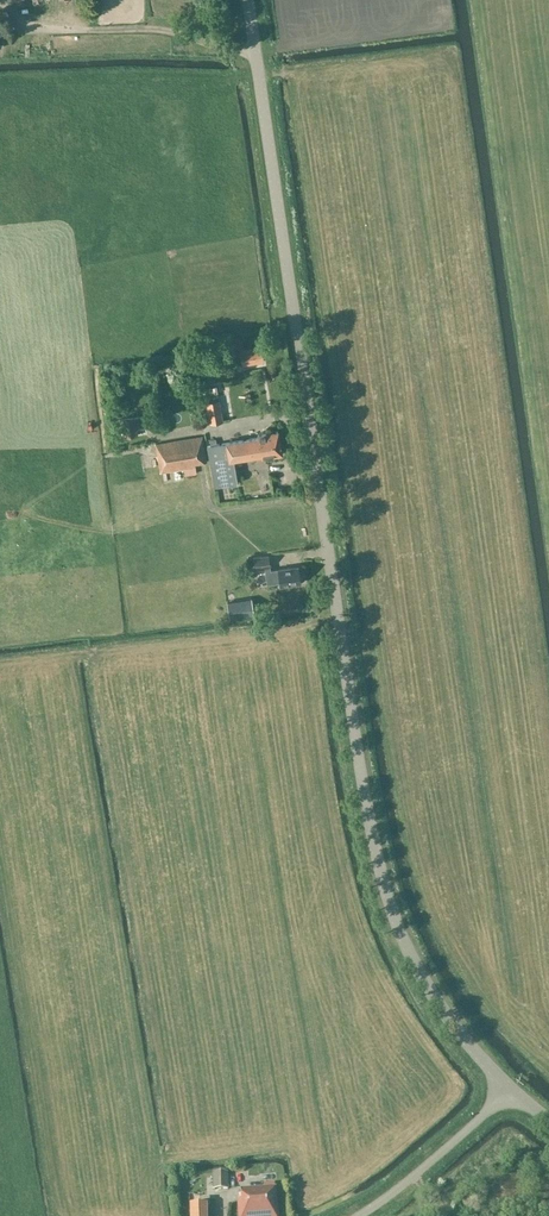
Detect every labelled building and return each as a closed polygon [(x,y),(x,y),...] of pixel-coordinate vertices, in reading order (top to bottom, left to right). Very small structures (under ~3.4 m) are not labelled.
[(58,12),(74,12),(75,0),(58,0),(58,12)] [(264,361),(262,349),(241,352),(243,365),(264,361)] [(222,421),(219,400),(206,402),(209,423),(222,421)] [(138,435),(135,417),(121,419),(123,437),(138,435)] [(226,442),(207,446),(214,487),(238,483),(234,460),(261,455),(261,457),(282,454),(278,431),(258,434),(258,437),(226,442)] [(207,461),(203,436),(156,444),(160,472),(182,468),(184,480),(196,478),(194,466),(196,466),(195,463),(207,461)] [(151,455),(142,458),(145,468),(154,465),(151,455)] [(269,568),(267,556),(252,558),(254,570),(269,568)] [(300,583),(298,566),(271,570),(273,583),(279,582),(280,586),(300,583)] [(227,603),(230,617),(253,613),(251,599),(227,603)] [(227,1190),(227,1173),(211,1173),(212,1190),(227,1190)] [(276,1186),(240,1189),(241,1199),(237,1200),(238,1215),(278,1215),(276,1186)] [(209,1198),(198,1199),(199,1206),(190,1206),(190,1215),(207,1215),(207,1207),(209,1207),(209,1198)]
